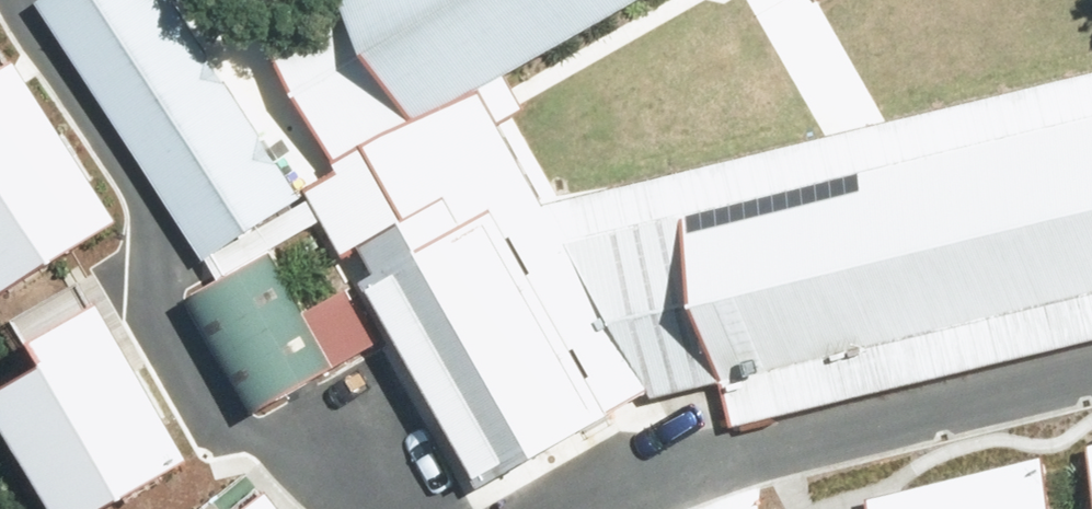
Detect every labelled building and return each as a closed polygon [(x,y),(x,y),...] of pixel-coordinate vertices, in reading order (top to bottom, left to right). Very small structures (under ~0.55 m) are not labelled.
[(359,312),(404,285),(490,429),(629,347),(480,96),(301,201),(181,0),(47,0),(216,284),(190,299),(259,414),(378,344),(359,312)] [(253,21),(346,170),(480,96),(651,0),(289,0),(253,21)] [(0,287),(120,220),(26,55),(0,70),(0,286),(0,287)] [(733,428),(1091,345),(1091,77),(548,210),(629,347),(652,402),(724,382),(733,428)] [(60,508),(73,508),(182,448),(89,283),(28,317),(47,352),(0,379),(0,404),(60,508)] [(1047,440),(863,489),(869,508),(1066,508),(1047,440)] [(274,473),(231,508),(305,508),(274,473)]
